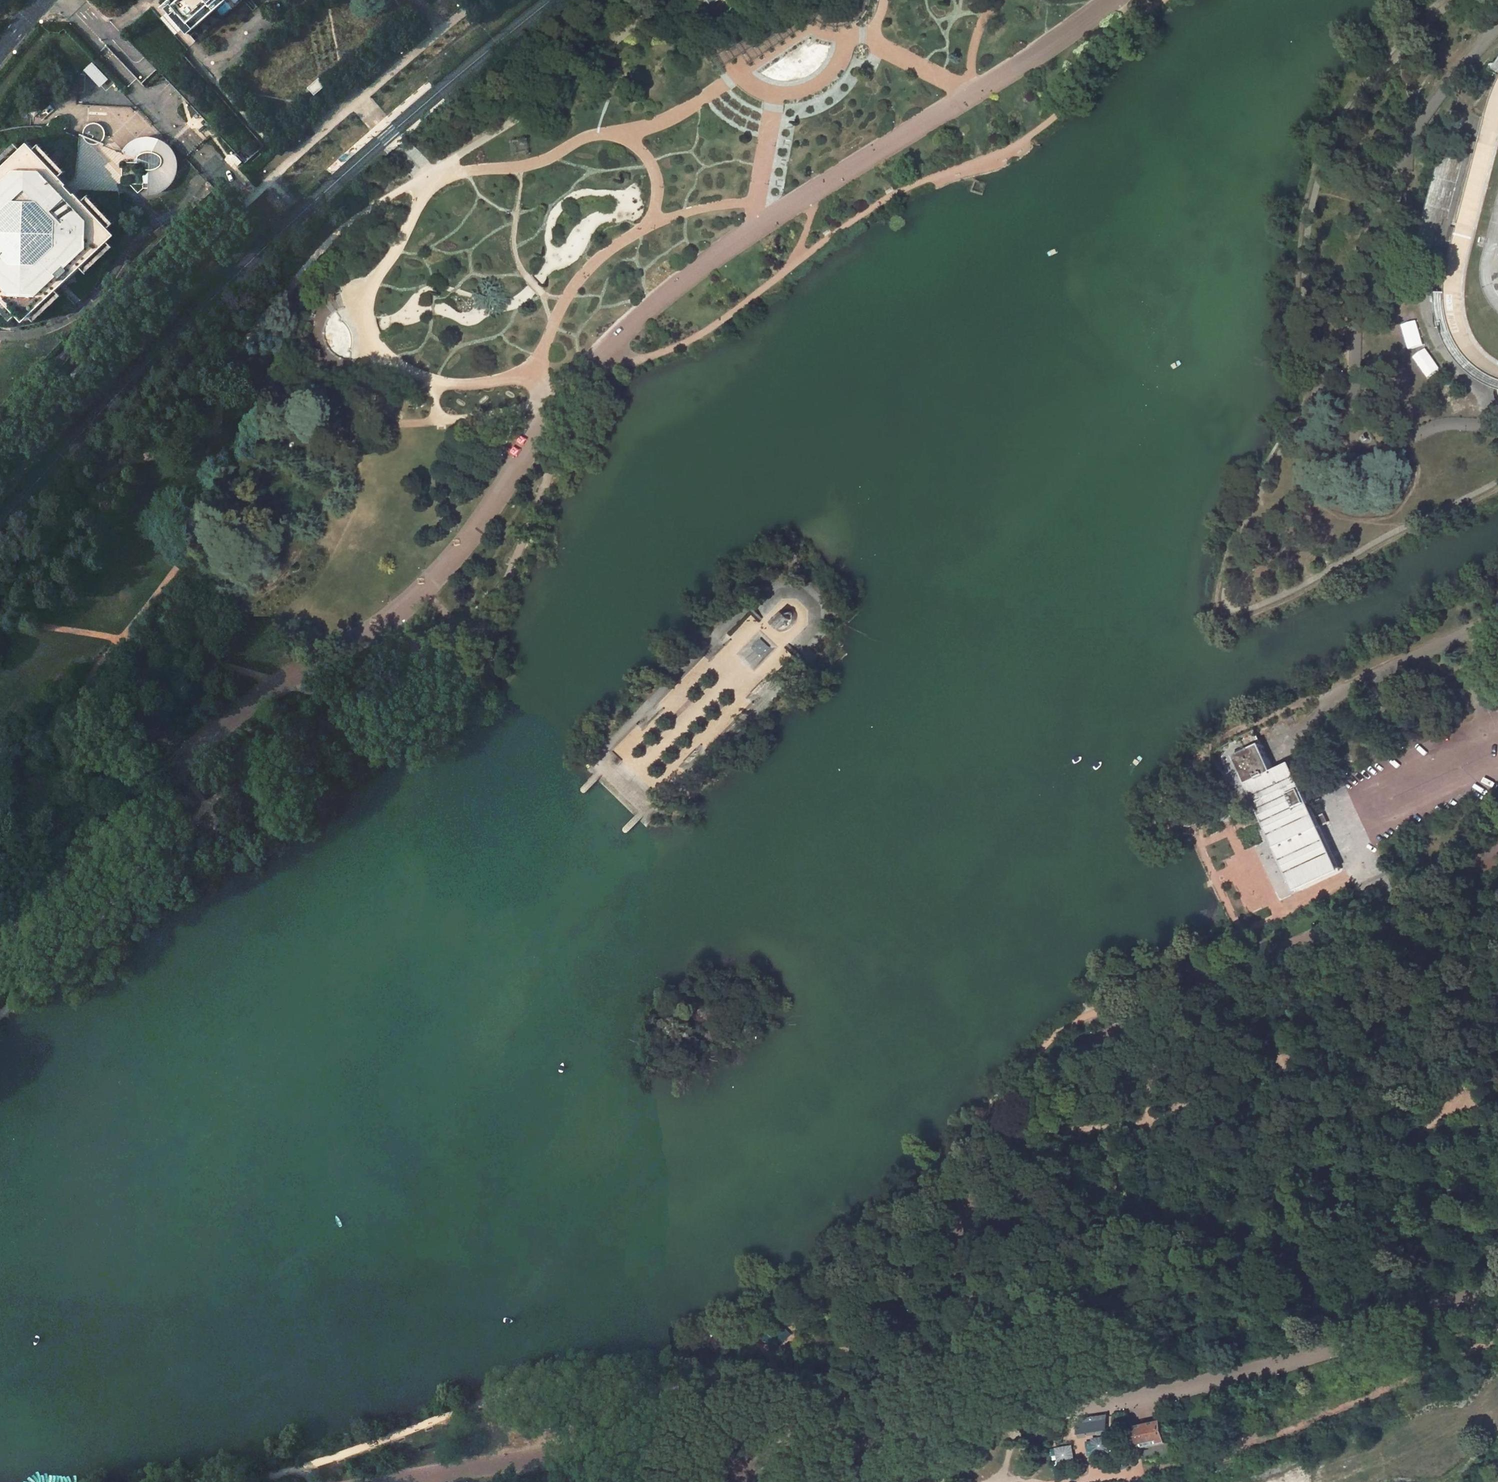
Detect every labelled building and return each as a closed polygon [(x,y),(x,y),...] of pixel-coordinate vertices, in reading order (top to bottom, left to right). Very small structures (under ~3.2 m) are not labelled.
[(188,34),(193,29),(199,24),(197,21),(212,8),(222,0),(175,0),(173,2),(167,8),(169,10),(168,11),(188,34)] [(183,28),(168,11),(160,18),(175,35),(183,28)] [(107,74),(91,58),(82,66),(98,83),(107,74)] [(326,85),(319,78),(308,88),(314,95),(326,85)] [(434,107),(437,110),(444,105),(441,101),(434,107)] [(47,125),(61,127),(67,128),(74,121),(74,118),(72,115),(71,113),(67,111),(64,111),(61,113),(47,125)] [(86,133),(88,137),(89,138),(90,139),(93,141),(97,142),(99,142),(102,141),(105,139),(107,136),(108,134),(109,131),(108,127),(106,124),(104,121),(102,120),(99,119),(97,119),(93,120),(90,122),(88,125),(86,128),(86,130),(86,133)] [(21,312),(26,307),(32,315),(112,236),(108,232),(113,226),(85,196),(83,198),(77,192),(70,185),(65,180),(68,178),(31,140),(0,169),(0,291),(21,312)] [(528,140),(514,142),(516,156),(530,153),(528,140)] [(338,159),(341,163),(348,157),(344,153),(338,159)] [(126,160),(125,185),(133,185),(146,196),(149,162),(126,160)] [(113,226),(108,232),(112,236),(118,231),(113,226)] [(21,312),(27,320),(32,315),(26,307),(21,312)] [(761,639),(752,648),(762,657),(771,648),(761,639)] [(1230,746),(1214,755),(1237,804),(1261,793),(1304,885),(1341,868),(1293,764),(1275,772),(1257,732),(1257,731),(1230,746)] [(230,828),(227,823),(221,823),(217,826),(216,831),(219,835),(225,836),(229,833),(230,828)] [(722,1345),(728,1349),(733,1343),(727,1338),(722,1345)] [(1079,1420),(1079,1434),(1095,1432),(1109,1430),(1109,1416),(1079,1420)] [(1106,1419),(1082,1423),(1083,1431),(1107,1427),(1106,1419)] [(1147,1427),(1135,1430),(1139,1446),(1165,1440),(1162,1424),(1147,1427)] [(705,1481),(716,1481),(715,1462),(704,1462),(705,1481)]
